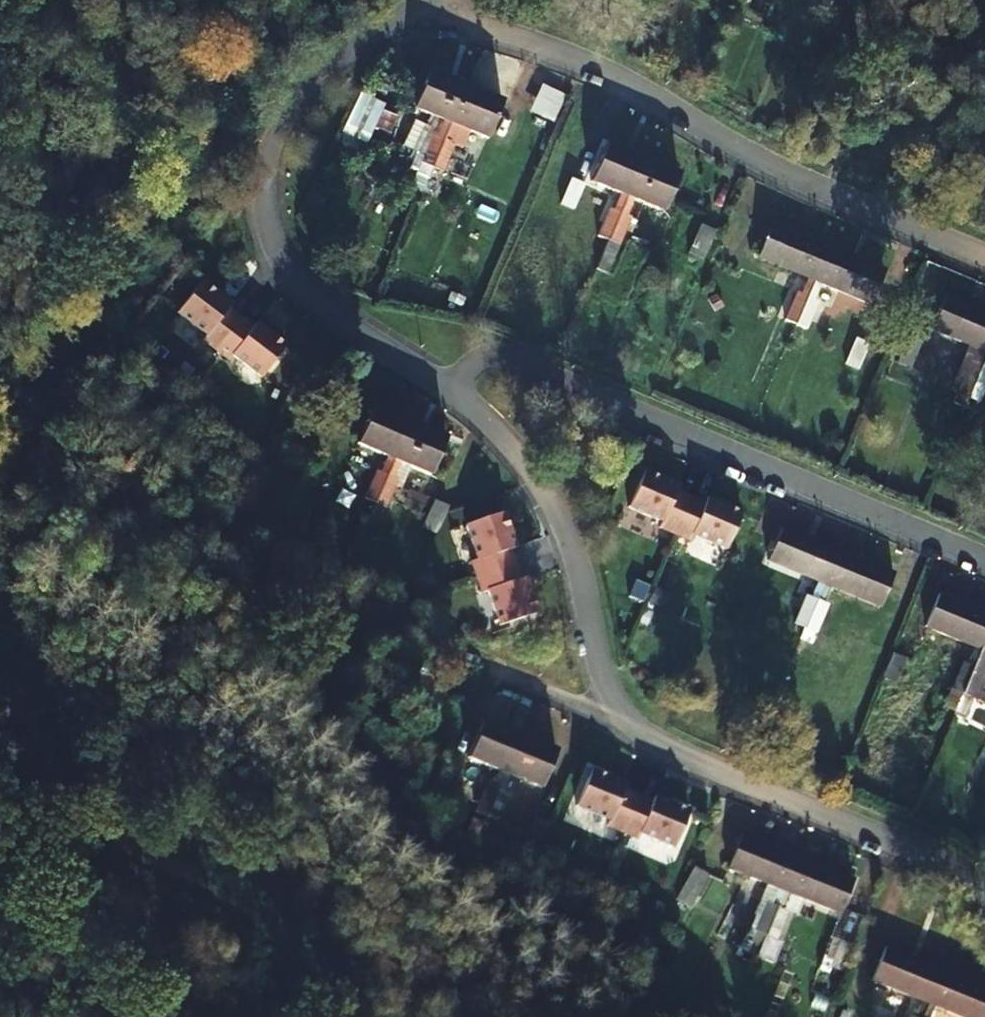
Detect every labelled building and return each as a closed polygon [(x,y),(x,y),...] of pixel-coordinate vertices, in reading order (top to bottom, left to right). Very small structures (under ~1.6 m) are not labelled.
[(420,165),(432,170),(466,89),(430,73),(414,110),(445,124),(437,140),(431,138),(420,165)] [(526,109),(551,120),(562,93),(537,83),(526,109)] [(466,89),(432,170),(443,175),(454,147),(448,145),(456,128),(486,141),(502,105),(466,89)] [(359,90),(341,131),(364,141),(382,100),(359,90)] [(597,238),(609,243),(641,163),(605,147),(590,184),(619,196),(612,213),(608,212),(597,238)] [(641,163),(609,243),(621,248),(632,222),(626,219),(633,203),(663,215),(678,178),(641,163)] [(554,217),(566,222),(577,195),(565,191),(554,217)] [(784,324),(797,329),(829,251),(772,227),(757,261),(808,282),(800,298),(795,297),(784,324)] [(689,259),(704,266),(716,235),(701,229),(689,259)] [(829,251),(797,329),(808,334),(819,307),(814,305),(821,287),(869,308),(884,273),(829,251)] [(216,348),(241,317),(227,306),(231,301),(201,277),(177,308),(207,333),(203,337),(216,348)] [(950,301),(936,335),(984,357),(984,315),(950,301)] [(241,317),(216,348),(229,359),(233,354),(263,378),(288,347),(259,324),(255,328),(241,317)] [(899,367),(913,373),(924,347),(910,341),(899,367)] [(972,404),(984,374),(984,358),(977,374),(973,372),(962,400),(972,404)] [(972,404),(983,409),(984,404),(984,374),(972,404)] [(373,506),(410,424),(374,408),(358,444),(388,458),(380,474),(374,472),(362,500),(373,506)] [(446,439),(410,424),(373,506),(384,510),(397,482),(392,479),(400,463),(429,476),(446,439)] [(643,473),(627,510),(661,523),(658,530),(673,536),(689,499),(675,493),(677,488),(643,473)] [(437,527),(446,503),(433,499),(425,523),(437,527)] [(689,499),(673,536),(689,542),(691,537),(724,551),(740,515),(706,500),(703,505),(689,499)] [(513,550),(502,515),(464,526),(475,561),(469,562),(475,578),(513,566),(508,551),(513,550)] [(799,622),(809,627),(843,550),(787,526),(773,560),(822,581),(815,597),(809,595),(799,622)] [(898,574),(843,550),(809,627),(822,632),(833,605),(828,603),(835,586),(884,608),(898,574)] [(513,566),(475,578),(480,594),(486,592),(497,627),(534,615),(523,579),(517,581),(513,566)] [(964,698),(984,647),(984,614),(941,595),(926,629),(976,650),(969,667),(964,664),(952,693),(964,698)] [(964,698),(976,703),(984,680),(984,675),(982,673),(984,665),(984,647),(964,698)] [(487,817),(520,736),(483,721),(468,757),(499,770),(492,787),(487,785),(476,813),(487,817)] [(556,751),(520,736),(487,817),(497,821),(508,794),(503,792),(510,775),(541,788),(556,751)] [(591,770),(576,806),(610,820),(607,825),(622,832),(638,795),(624,789),(626,784),(591,770)] [(638,795),(622,832),(638,838),(640,833),(674,847),(689,810),(654,796),(652,801),(638,795)] [(765,936),(797,858),(741,835),(728,867),(777,887),(770,906),(765,903),(753,931),(765,936)] [(854,881),(797,858),(765,936),(777,941),(789,913),(783,911),(791,893),(841,915),(854,881)] [(686,894),(702,901),(713,877),(696,870),(686,894)] [(827,966),(843,973),(856,940),(840,934),(827,966)] [(943,970),(886,946),(872,981),(921,1002),(914,1016),(923,1016),(943,970)] [(923,1016),(932,1016),(936,1008),(957,1016),(984,1016),(984,988),(943,970),(923,1016)]
